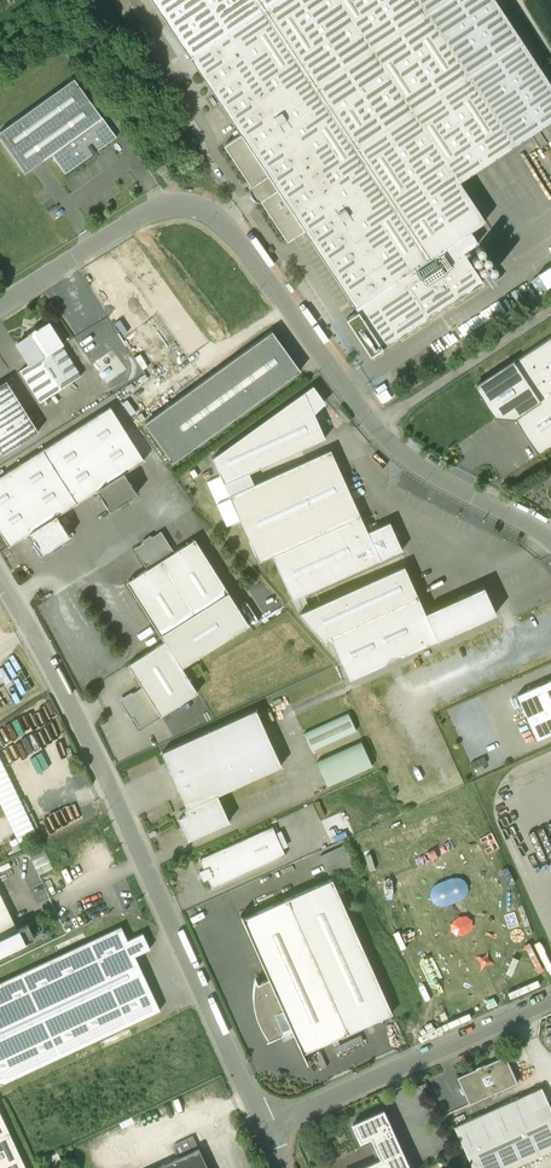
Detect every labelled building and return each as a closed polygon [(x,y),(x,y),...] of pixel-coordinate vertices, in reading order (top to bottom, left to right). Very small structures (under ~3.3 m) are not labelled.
[(241,134),(224,145),(250,186),(249,187),(249,192),(251,196),(254,200),(258,202),(260,201),(287,241),(304,230),(382,348),(483,282),(463,252),(478,243),(470,231),(485,221),(459,182),(514,146),(550,121),(550,86),(494,0),(152,0),(241,134)] [(0,132),(0,138),(25,173),(51,154),(65,174),(116,137),(102,117),(74,79),(0,132)] [(165,164),(157,169),(160,175),(168,170),(165,164)] [(537,274),(547,288),(550,285),(550,265),(537,274)] [(48,323),(36,331),(35,330),(28,334),(29,335),(17,343),(30,364),(31,365),(52,351),(62,345),(48,323)] [(272,331),(144,423),(173,462),(300,370),(272,331)] [(476,386),(495,416),(514,418),(538,455),(550,447),(550,337),(476,386)] [(81,376),(62,345),(52,351),(72,382),(81,376)] [(72,382),(52,351),(31,365),(30,364),(20,371),(40,402),(72,382)] [(110,382),(130,367),(121,355),(116,358),(111,351),(96,362),(110,382)] [(6,381),(0,384),(0,450),(2,454),(38,431),(6,381)] [(304,392),(212,458),(218,472),(224,484),(260,467),(325,438),(304,392)] [(0,477),(0,531),(9,545),(29,533),(42,553),(52,547),(53,549),(61,544),(60,542),(69,536),(56,516),(97,490),(110,511),(119,505),(121,507),(129,502),(127,500),(137,494),(124,473),(144,460),(110,407),(0,477)] [(229,495),(229,496),(238,515),(259,562),(272,556),(360,516),(330,450),(229,495)] [(224,485),(210,491),(224,521),(238,515),(229,496),(229,495),(224,485)] [(360,516),(272,556),(292,600),(402,550),(389,522),(367,532),(360,516)] [(161,532),(151,538),(150,535),(142,541),(143,543),(134,549),(147,569),(174,552),(161,532)] [(223,584),(194,539),(174,552),(147,569),(127,582),(160,635),(228,592),(223,584)] [(404,566),(299,613),(322,639),(329,636),(417,596),(404,566)] [(417,596),(329,636),(349,680),(496,613),(483,586),(467,594),(466,592),(457,596),(458,598),(425,613),(417,596)] [(228,592),(160,635),(164,641),(128,665),(143,687),(160,715),(197,692),(181,667),(248,624),(228,592)] [(550,733),(550,679),(516,694),(535,740),(550,733)] [(160,715),(143,687),(122,701),(128,710),(126,711),(131,719),(133,718),(139,728),(160,715)] [(256,709),(161,752),(186,808),(184,809),(186,814),(178,818),(188,839),(228,821),(217,795),(281,766),(256,709)] [(348,713),(303,733),(311,750),(356,730),(348,713)] [(361,741),(316,762),(327,786),(372,766),(361,741)] [(20,839),(38,831),(1,744),(0,744),(0,792),(20,839)] [(272,827),(199,860),(203,869),(199,871),(203,880),(207,878),(212,888),(285,855),(272,827)] [(31,852),(41,873),(56,866),(45,845),(31,852)] [(332,879),(243,918),(241,915),(240,915),(269,979),(257,984),(255,979),(253,995),(254,1011),(260,1026),(268,1040),(266,1041),(267,1042),(280,1036),(280,1035),(283,1034),(285,1038),(290,1036),(288,1032),(292,1030),(303,1052),(391,1012),(332,879)] [(0,895),(0,938),(17,930),(0,895)] [(0,938),(0,955),(35,938),(28,925),(17,930),(0,938)] [(0,983),(0,1084),(160,1010),(134,956),(150,948),(143,933),(127,940),(121,927),(0,983)] [(505,1055),(484,1065),(484,1064),(475,1067),(476,1069),(457,1077),(469,1104),(517,1083),(505,1055)] [(424,1083),(411,1089),(414,1095),(427,1089),(424,1083)] [(454,1127),(472,1167),(511,1167),(550,1150),(550,1111),(541,1088),(454,1127)] [(383,1111),(353,1124),(360,1141),(371,1136),(381,1159),(361,1167),(409,1167),(383,1111)] [(0,1113),(0,1167),(25,1167),(0,1113)] [(156,1167),(208,1167),(193,1137),(175,1145),(180,1157),(156,1167)]
